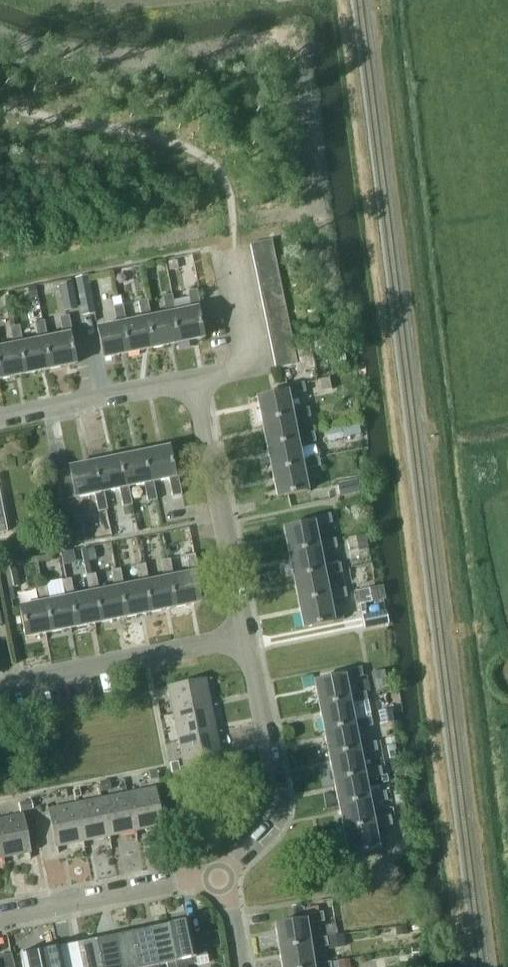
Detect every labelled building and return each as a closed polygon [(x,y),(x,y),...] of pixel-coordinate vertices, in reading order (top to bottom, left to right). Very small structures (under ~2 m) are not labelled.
[(252,254),(273,250),(271,239),(250,244),(252,254)] [(275,260),(273,250),(252,254),(254,264),(275,260)] [(254,264),(256,275),(277,270),(275,260),(254,264)] [(279,281),(277,270),(256,275),(258,285),(279,281)] [(95,313),(87,275),(74,278),(82,316),(95,313)] [(258,285),(260,295),(281,291),(279,281),(258,285)] [(77,308),(72,282),(59,284),(64,311),(77,308)] [(37,296),(35,285),(27,287),(30,298),(37,296)] [(191,308),(176,311),(172,311),(178,342),(203,337),(198,308),(201,307),(197,288),(187,290),(191,308)] [(284,301),(281,291),(260,295),(263,306),(284,301)] [(153,347),(178,342),(172,311),(176,311),(172,293),(163,295),(167,312),(151,316),(147,316),(153,347)] [(142,317),(126,320),(123,321),(129,352),(153,347),(147,316),(151,316),(147,298),(138,300),(142,317)] [(263,306),(265,316),(286,311),(284,301),(263,306)] [(103,357),(129,352),(123,321),(126,320),(123,303),(114,305),(117,322),(97,326),(103,357)] [(288,322),(286,311),(265,316),(267,326),(288,322)] [(44,337),(50,369),(75,364),(69,334),(73,333),(69,314),(60,316),(63,333),(47,337),(44,337)] [(26,373),(50,369),(44,337),(47,337),(44,319),(35,321),(38,338),(23,341),(20,342),(26,373)] [(267,326),(269,336),(290,332),(288,322),(267,326)] [(1,378),(26,373),(20,342),(23,341),(20,325),(11,327),(14,344),(0,346),(0,371),(1,378)] [(292,342),(290,332),(269,336),(271,347),(292,342)] [(271,347),(273,357),(294,353),(292,342),(271,347)] [(296,363),(295,357),(294,353),(273,357),(275,367),(296,363)] [(292,415),(291,409),(288,393),(305,390),(303,381),(285,384),(286,391),(257,396),(262,421),(292,415)] [(262,421),(267,447),(297,441),(296,434),(293,418),(310,415),(308,406),(291,409),(292,415),(262,421)] [(345,439),(343,428),(323,432),(325,443),(345,439)] [(267,447),(272,471),(302,465),(301,459),(298,445),(315,441),(313,431),(296,434),(297,441),(267,447)] [(169,446),(144,451),(150,482),(153,481),(169,478),(173,496),(181,494),(178,475),(175,476),(169,446)] [(156,499),(153,481),(150,482),(144,451),(119,456),(125,486),(128,486),(144,483),(147,501),(156,499)] [(125,486),(119,456),(94,461),(100,491),(103,491),(119,488),(122,506),(132,504),(128,486),(125,486)] [(302,465),(272,471),(277,497),(307,491),(302,469),(320,465),(318,456),(301,459),(302,465)] [(107,509),(103,491),(100,491),(94,461),(68,466),(68,468),(74,496),(94,492),(98,511),(107,509)] [(358,493),(355,479),(336,483),(339,497),(358,493)] [(318,546),(317,540),(314,525),(331,521),(329,512),(312,515),(313,521),(282,527),(288,552),(318,546)] [(87,541),(82,516),(65,520),(69,544),(87,541)] [(114,535),(134,531),(131,518),(111,523),(114,535)] [(334,537),(317,540),(318,546),(288,552),(293,577),(323,570),(322,565),(319,550),(336,546),(334,537)] [(89,592),(74,595),(69,596),(75,626),(100,621),(94,591),(99,590),(96,573),(91,574),(86,547),(81,548),(89,592)] [(70,559),(68,551),(60,552),(62,561),(70,559)] [(189,573),(173,576),(168,577),(174,606),(199,601),(193,572),(198,571),(195,553),(186,554),(189,573)] [(51,559),(50,554),(36,556),(37,562),(51,559)] [(163,578),(148,581),(143,582),(149,611),(174,606),(168,577),(173,576),(170,558),(159,560),(163,578)] [(323,570),(293,577),(298,601),(328,595),(327,589),(324,574),(341,571),(339,561),(322,565),(323,570)] [(119,586),(124,616),(149,611),(143,582),(148,581),(145,563),(136,564),(139,582),(124,585),(119,586)] [(19,586),(14,565),(4,567),(8,588),(19,586)] [(114,587),(99,590),(94,591),(100,621),(124,616),(119,586),(124,585),(120,567),(111,569),(114,587)] [(64,596),(49,599),(44,600),(50,631),(75,626),(69,596),(74,595),(70,577),(61,579),(64,596)] [(44,600),(49,599),(46,582),(36,584),(40,601),(18,606),(24,636),(50,631),(44,600)] [(357,604),(385,598),(383,585),(355,591),(357,604)] [(344,586),(327,589),(328,595),(298,601),(303,627),(343,618),(342,612),(332,615),(329,599),(346,596),(344,586)] [(313,679),(318,704),(349,698),(348,694),(345,678),(362,675),(360,666),(343,669),(344,673),(313,679)] [(168,687),(173,713),(211,705),(205,679),(168,687)] [(353,722),(352,718),(349,702),(367,699),(366,690),(348,694),(349,698),(318,704),(323,728),(353,722)] [(211,705),(173,713),(179,740),(216,732),(211,705)] [(393,721),(391,709),(378,711),(380,723),(393,721)] [(323,728),(328,753),(359,747),(358,743),(355,727),(372,724),(371,715),(352,718),(353,722),(323,728)] [(216,732),(179,740),(184,766),(222,759),(216,732)] [(328,753),(333,779),(364,773),(363,769),(359,752),(377,748),(376,740),(358,743),(359,747),(328,753)] [(180,771),(178,761),(169,762),(172,772),(180,771)] [(368,797),(368,793),(364,777),(382,774),(380,765),(363,769),(364,773),(333,779),(338,803),(368,797)] [(156,770),(148,772),(150,780),(158,778),(156,771),(156,770)] [(101,791),(111,790),(109,780),(99,782),(101,791)] [(86,797),(84,788),(76,790),(78,799),(86,797)] [(155,788),(128,793),(136,830),(162,825),(155,788)] [(385,790),(368,793),(368,797),(338,803),(343,827),(373,821),(372,817),(369,802),(387,798),(385,790)] [(136,830),(128,793),(102,798),(109,836),(136,830)] [(83,841),(109,836),(102,798),(75,804),(83,841)] [(33,808),(31,799),(18,802),(20,811),(33,808)] [(56,847),(83,841),(75,804),(48,809),(56,847)] [(373,821),(343,827),(348,854),(378,848),(374,827),(392,823),(391,814),(372,817),(373,821)] [(3,857),(30,852),(22,815),(0,819),(0,842),(3,857)] [(402,853),(401,846),(386,848),(388,855),(402,853)] [(324,919),(323,911),(304,914),(305,918),(275,923),(279,947),(309,942),(308,937),(306,922),(324,919)] [(187,965),(197,963),(195,958),(206,956),(201,932),(191,934),(187,916),(167,920),(177,966),(188,966),(187,965)] [(167,920),(149,924),(157,966),(166,964),(167,966),(177,966),(167,920)] [(157,966),(149,924),(131,928),(139,966),(158,966),(157,966)] [(407,933),(405,925),(395,926),(396,935),(407,933)] [(131,928),(112,932),(119,966),(139,966),(131,928)] [(345,931),(326,934),(328,944),(328,949),(347,946),(345,931)] [(100,966),(119,966),(112,932),(94,936),(100,966)] [(308,937),(309,942),(279,947),(282,966),(313,966),(312,963),(310,947),(328,944),(326,934),(308,937)] [(76,940),(81,966),(100,966),(94,936),(76,940)] [(76,940),(57,944),(62,966),(81,966),(76,940)] [(57,944),(39,948),(43,966),(62,966),(57,944)] [(39,948),(20,952),(23,966),(43,966),(39,948)] [(411,958),(422,957),(421,948),(411,949),(411,958)] [(11,954),(0,956),(0,966),(14,966),(11,954)] [(349,958),(337,960),(338,966),(350,966),(349,958)]
